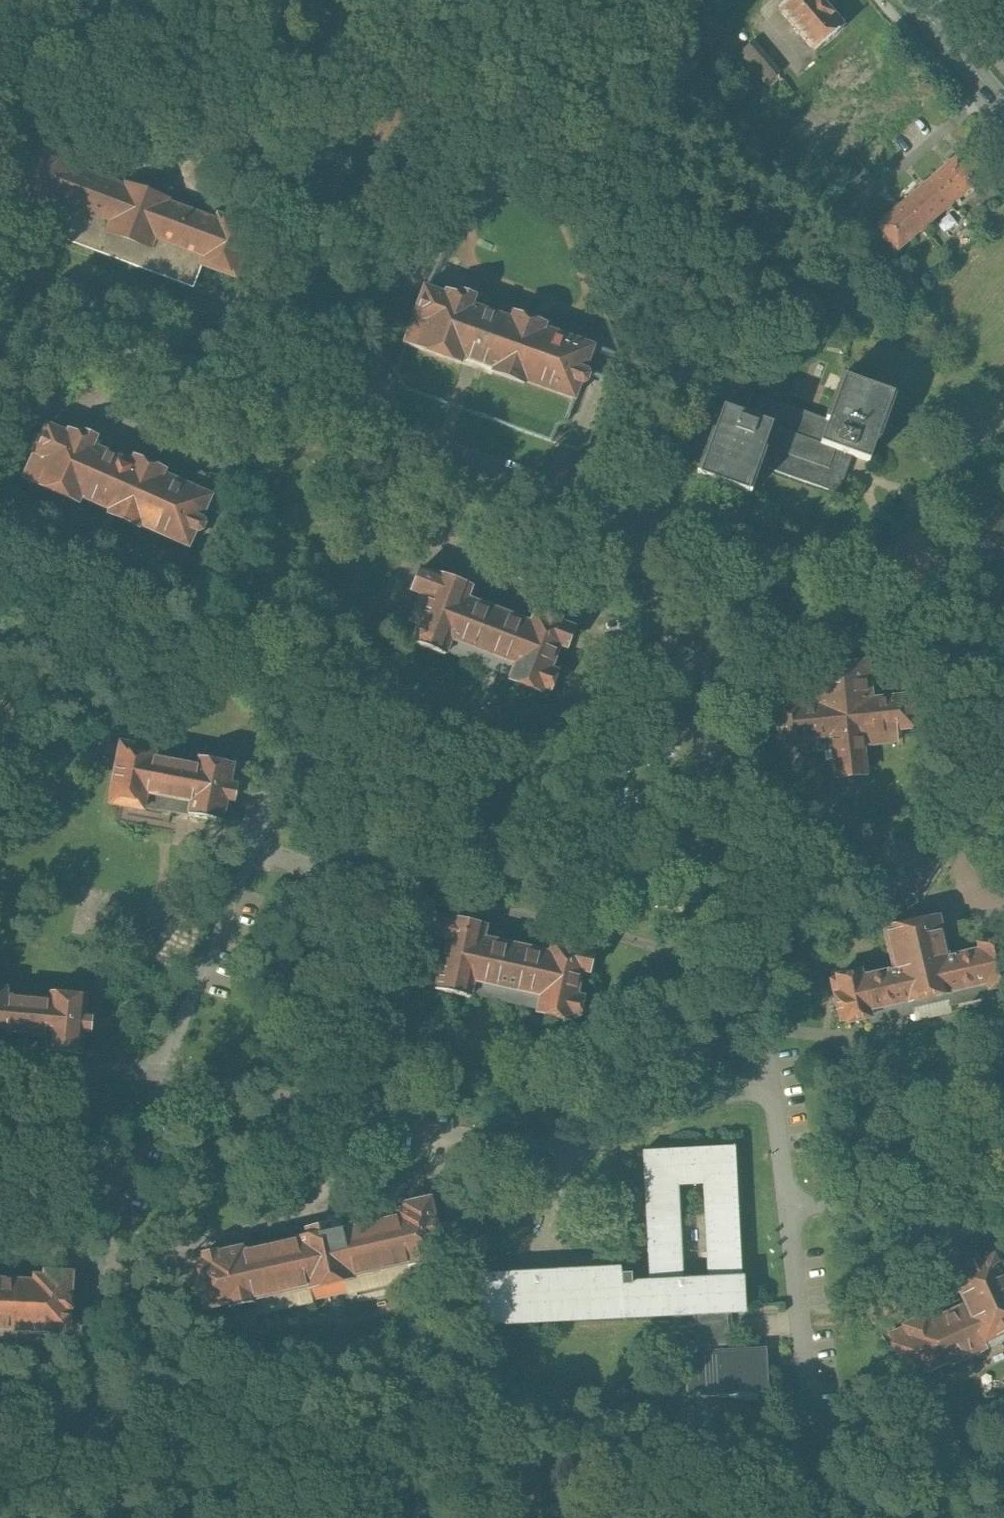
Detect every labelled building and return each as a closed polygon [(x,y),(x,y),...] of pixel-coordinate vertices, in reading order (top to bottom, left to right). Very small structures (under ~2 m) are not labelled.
[(823,0),(785,0),(777,7),(816,52),(846,25),(823,0)] [(782,71),(755,38),(739,51),(766,85),(782,71)] [(216,221),(171,205),(171,200),(126,182),(124,186),(75,167),(76,163),(65,159),(67,154),(32,141),(13,194),(59,212),(63,203),(113,221),(110,230),(153,246),(157,237),(204,255),(202,261),(235,273),(252,226),(219,214),(216,221)] [(963,165),(956,157),(929,179),(951,205),(977,182),(970,173),(963,165)] [(977,167),(970,160),(963,165),(970,173),(977,167)] [(929,179),(903,202),(925,227),(951,205),(929,179)] [(925,227),(903,202),(876,225),(898,250),(925,227)] [(547,325),(514,313),(513,318),(473,304),(476,296),(462,291),(461,296),(448,291),(446,295),(425,288),(406,341),(404,341),(403,342),(462,363),(465,356),(494,367),(492,373),(524,385),(526,381),(574,398),(579,385),(582,386),(587,372),(584,371),(593,347),(545,329),(547,325)] [(894,393),(845,376),(829,419),(821,443),(851,454),(870,461),(894,393)] [(829,419),(760,392),(752,416),(773,424),(759,463),(838,492),(851,454),(821,443),(829,419)] [(752,416),(724,406),(699,473),(748,491),(759,463),(773,424),(752,416)] [(168,471),(138,457),(134,463),(93,444),(98,434),(85,428),(82,434),(74,430),(70,435),(49,425),(24,478),(79,503),(82,497),(116,513),(115,516),(140,528),(142,524),(188,546),(195,531),(199,533),(205,521),(202,519),(211,499),(165,477),(168,471)] [(531,622),(467,601),(472,585),(441,575),(440,579),(418,572),(411,594),(423,598),(413,627),(420,629),(413,648),(446,659),(447,656),(511,678),(509,683),(543,695),(545,690),(552,692),(560,670),(556,669),(563,647),(567,648),(573,630),(564,627),(567,619),(550,613),(548,620),(533,615),(531,622)] [(864,663),(811,670),(816,706),(799,708),(798,703),(773,706),(778,750),(807,746),(808,754),(833,750),(837,780),(867,776),(863,746),(897,742),(895,733),(916,730),(911,696),(869,702),(864,663)] [(580,691),(584,705),(596,702),(592,687),(580,691)] [(197,763),(155,755),(156,748),(120,742),(110,801),(223,820),(226,799),(235,801),(238,783),(229,781),(233,761),(198,755),(197,763)] [(90,788),(101,792),(118,747),(107,743),(90,788)] [(935,864),(893,837),(866,880),(900,901),(905,924),(919,921),(914,898),(935,864)] [(202,925),(169,914),(163,932),(156,950),(164,954),(161,963),(176,967),(179,959),(192,963),(200,947),(202,925)] [(885,929),(895,971),(863,978),(862,973),(839,979),(839,982),(832,984),(842,1026),(849,1024),(849,1026),(869,1022),(870,1026),(911,1016),(909,1008),(923,1003),(924,1007),(950,1000),(951,1005),(987,997),(987,993),(1003,989),(1003,951),(1002,942),(978,948),(979,952),(948,959),(938,916),(919,921),(905,924),(885,929)] [(551,957),(483,941),(487,925),(463,919),(462,925),(435,918),(429,942),(437,944),(431,971),(441,974),(437,991),(471,999),(472,994),(539,1010),(537,1015),(568,1021),(569,1017),(578,1019),(583,999),(575,997),(580,975),(588,976),(593,954),(578,950),(580,942),(564,938),(562,947),(554,945),(551,957)] [(6,994),(7,990),(0,989),(0,1050),(1,1050),(1,1046),(46,1049),(45,1054),(79,1057),(81,1026),(87,1027),(88,1012),(83,1011),(84,995),(51,992),(50,998),(6,994)] [(731,1311),(746,1311),(744,1277),(741,1277),(734,1147),(643,1152),(649,1282),(642,1282),(632,1283),(622,1283),(621,1274),(620,1269),(477,1276),(480,1324),(694,1313),(696,1353),(687,1354),(689,1395),(703,1394),(703,1396),(762,1401),(761,1391),(770,1390),(767,1350),(733,1351),(731,1311)] [(328,1228),(304,1234),(306,1241),(242,1255),(241,1248),(200,1256),(201,1264),(192,1266),(204,1313),(225,1308),(227,1314),(255,1308),(254,1301),(307,1289),(308,1294),(354,1284),(352,1278),(406,1267),(407,1272),(432,1267),(432,1264),(442,1261),(437,1240),(441,1239),(437,1222),(433,1223),(429,1203),(406,1208),(407,1213),(393,1216),(394,1221),(330,1235),(328,1228)] [(997,1257),(981,1264),(977,1257),(967,1261),(970,1268),(952,1276),(966,1307),(931,1322),(929,1317),(908,1326),(909,1329),(893,1337),(912,1379),(928,1372),(929,1373),(985,1347),(986,1349),(1003,1341),(1003,1338),(1003,1335),(1003,1334),(1003,1272),(997,1257)] [(641,1267),(630,1268),(631,1273),(632,1273),(632,1283),(642,1282),(641,1267)] [(631,1273),(621,1274),(622,1283),(632,1283),(632,1273),(631,1273)] [(29,1329),(29,1335),(58,1336),(58,1330),(67,1330),(67,1312),(74,1312),(75,1295),(69,1295),(69,1274),(43,1274),(43,1279),(30,1279),(30,1282),(0,1282),(0,1328),(29,1329)]
